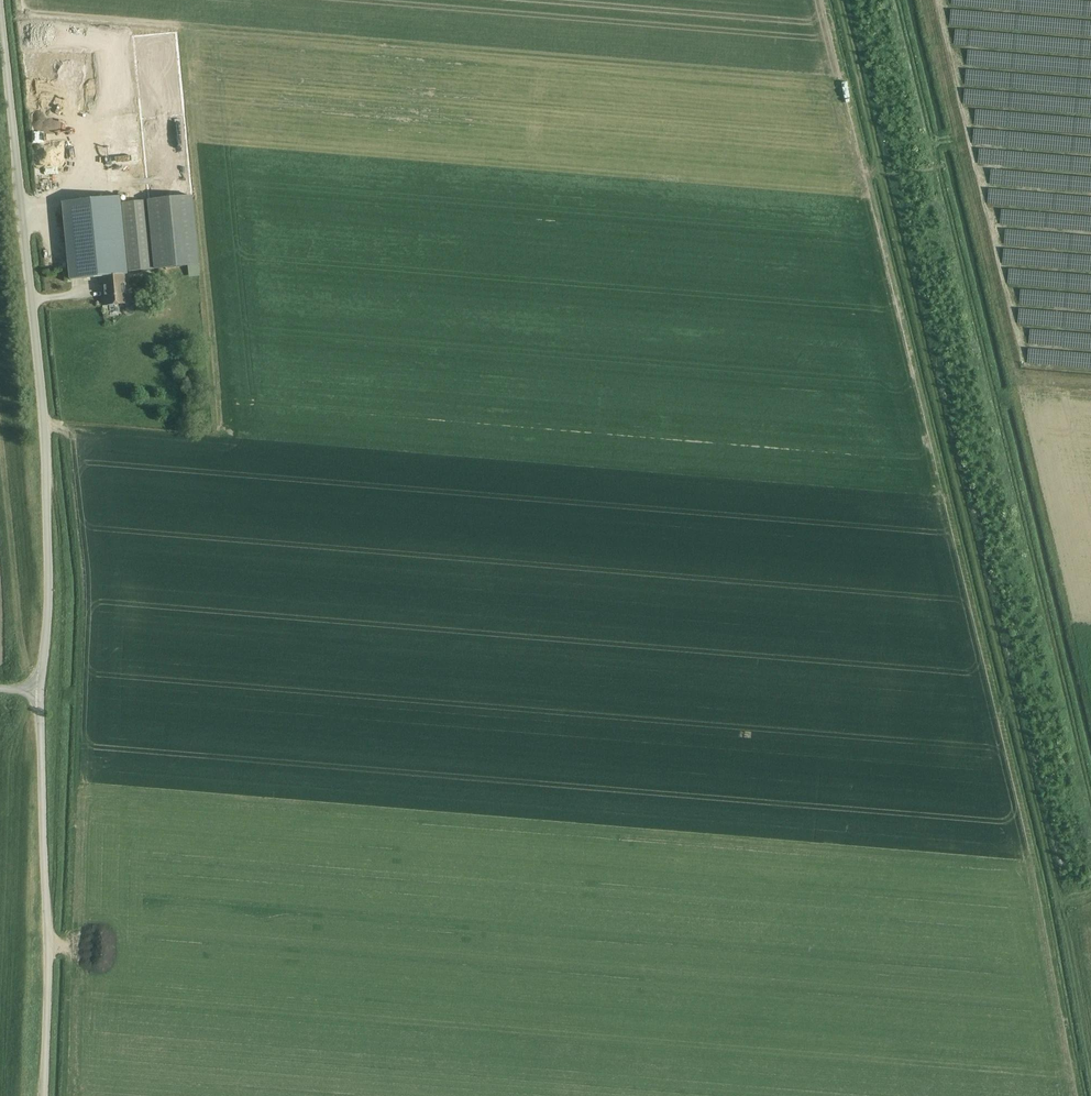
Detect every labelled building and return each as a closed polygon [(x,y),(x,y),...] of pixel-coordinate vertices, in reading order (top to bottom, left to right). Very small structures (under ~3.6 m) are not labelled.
[(108,183),(163,178),(159,138),(104,143),(108,183)] [(183,194),(196,191),(194,185),(182,187),(183,194)] [(147,200),(148,201),(154,269),(199,265),(193,196),(147,200)] [(121,197),(63,202),(71,281),(103,277),(124,275),(128,275),(127,272),(121,203),(121,197)] [(121,203),(127,272),(154,269),(148,201),(121,203)] [(124,275),(103,277),(106,306),(127,304),(124,275)]
